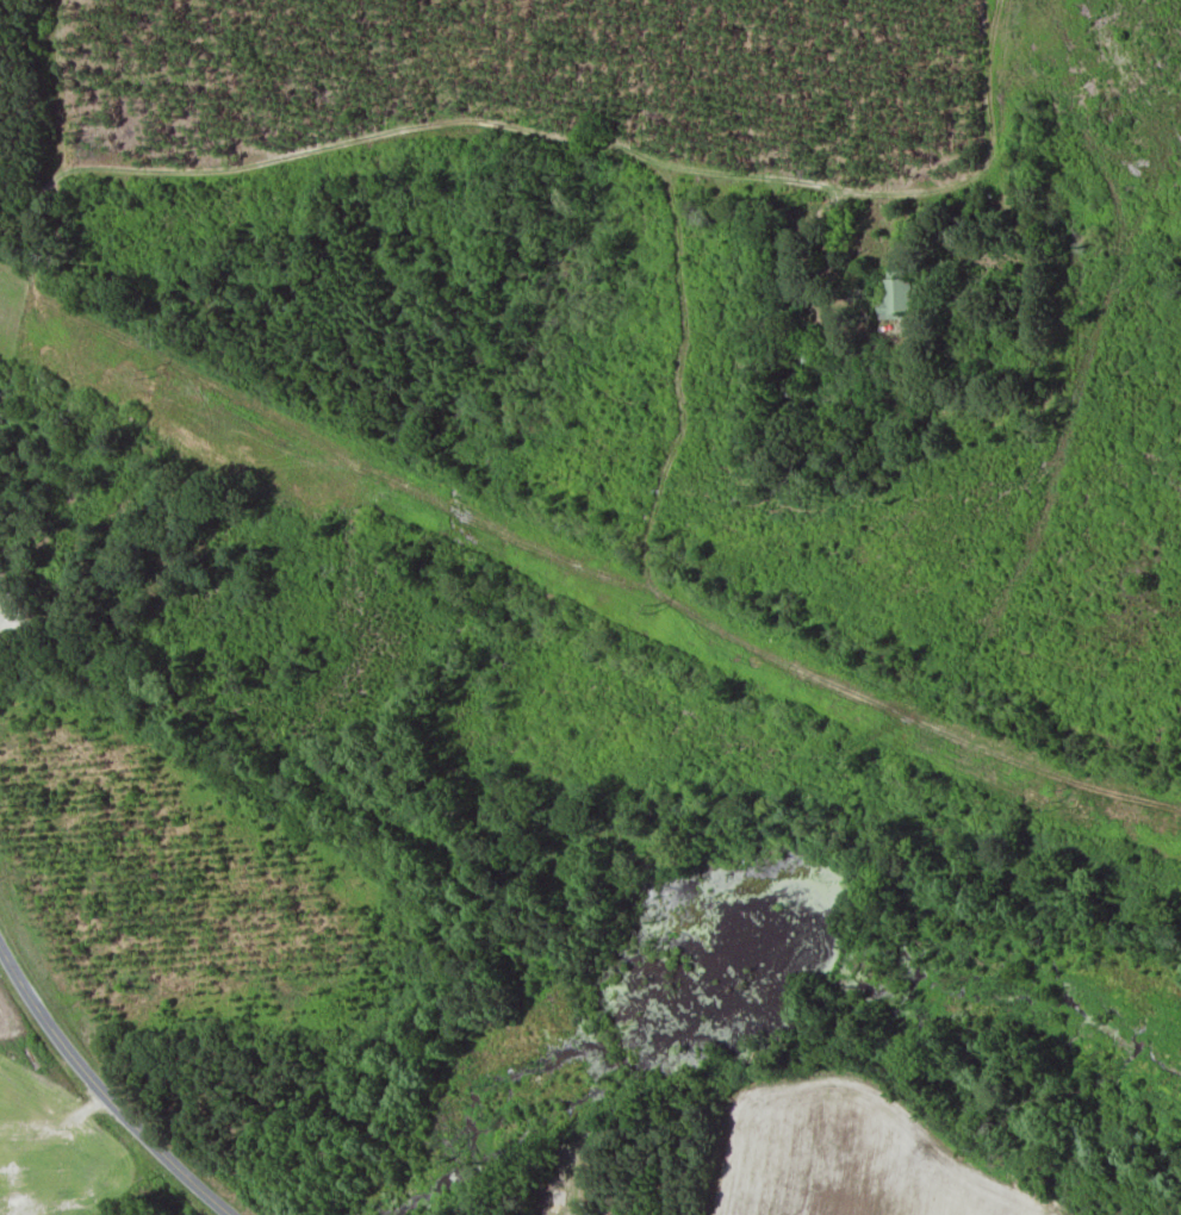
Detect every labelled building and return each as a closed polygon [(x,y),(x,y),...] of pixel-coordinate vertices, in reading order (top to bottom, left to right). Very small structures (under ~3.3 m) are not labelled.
[(914,319),(914,271),(882,271),(882,319),(914,319)]
